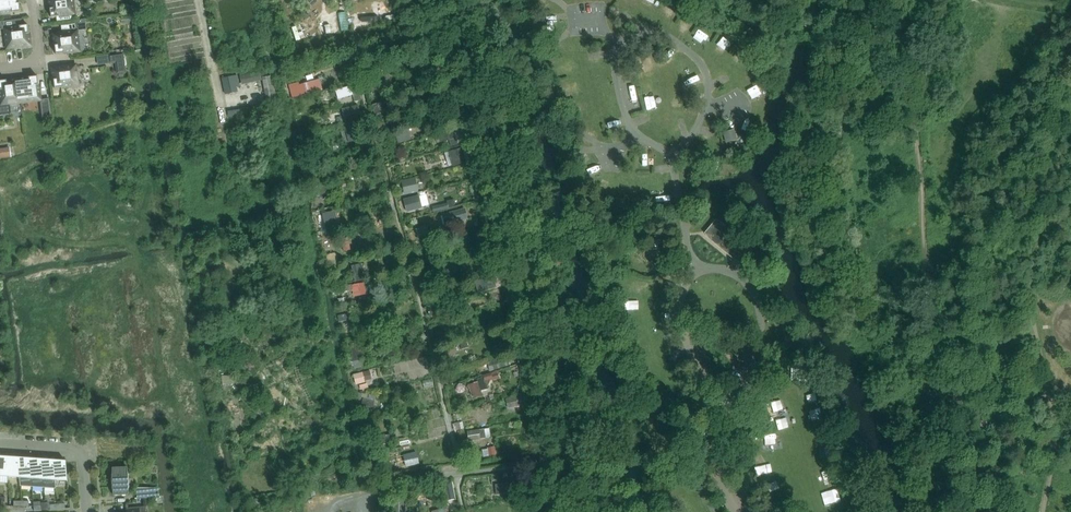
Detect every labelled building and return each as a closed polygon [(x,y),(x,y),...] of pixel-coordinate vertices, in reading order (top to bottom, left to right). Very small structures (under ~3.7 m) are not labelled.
[(19,0),(0,0),(0,15),(21,12),(19,0)] [(51,18),(57,17),(57,22),(74,19),(73,15),(74,15),(72,0),(49,0),(51,18)] [(0,22),(0,30),(5,29),(7,49),(30,46),(28,25),(22,26),(21,19),(0,22)] [(62,33),(53,34),(56,54),(79,51),(77,31),(75,25),(61,26),(62,33)] [(124,54),(110,55),(110,56),(111,65),(112,65),(115,65),(116,70),(126,68),(124,54)] [(441,63),(430,66),(435,82),(446,79),(441,63)] [(75,66),(52,69),(55,89),(78,86),(75,66)] [(369,71),(366,81),(382,86),(385,76),(369,71)] [(260,73),(241,77),(243,86),(262,82),(260,73)] [(237,76),(222,79),(226,96),(238,93),(237,89),(240,88),(237,76)] [(283,105),(277,76),(262,79),(268,108),(283,105)] [(37,77),(18,79),(21,103),(40,100),(37,77)] [(0,82),(0,111),(9,110),(8,104),(21,103),(18,79),(0,82)] [(299,82),(289,85),(292,99),(316,93),(313,81),(300,85),(299,82)] [(357,85),(335,91),(338,99),(360,93),(357,85)] [(449,98),(448,93),(440,95),(440,96),(433,97),(434,101),(449,98)] [(44,103),(41,103),(42,110),(50,109),(48,99),(43,100),(44,103)] [(379,103),(372,105),(375,116),(390,112),(387,101),(379,103)] [(378,124),(377,124),(379,131),(389,128),(388,122),(378,124)] [(460,128),(438,134),(441,143),(446,142),(449,141),(451,147),(458,145),(456,139),(462,137),(460,128)] [(362,140),(360,129),(346,132),(348,143),(362,140)] [(408,130),(396,134),(399,144),(411,140),(408,130)] [(734,130),(723,132),(726,143),(737,140),(734,130)] [(466,147),(449,152),(453,166),(458,165),(470,161),(466,147)] [(0,150),(0,159),(11,158),(10,148),(0,150)] [(329,167),(327,174),(338,178),(340,170),(329,167)] [(642,178),(653,178),(653,168),(642,168),(642,178)] [(415,178),(401,181),(404,195),(418,192),(418,191),(417,189),(415,178)] [(338,186),(321,190),(323,197),(340,194),(338,186)] [(598,195),(594,204),(599,206),(603,198),(598,195)] [(419,196),(404,199),(407,212),(422,208),(419,196)] [(642,198),(632,199),(633,210),(644,208),(642,198)] [(447,204),(432,208),(433,213),(448,209),(447,204)] [(445,225),(467,219),(465,209),(442,215),(445,225)] [(334,212),(321,215),(325,232),(338,229),(334,212)] [(426,226),(416,229),(418,237),(428,234),(426,226)] [(343,252),(350,250),(347,237),(339,238),(343,252)] [(340,271),(339,263),(330,265),(331,272),(340,271)] [(361,264),(351,266),(355,283),(365,280),(361,264)] [(441,274),(439,266),(417,272),(420,284),(432,281),(431,276),(441,274)] [(493,276),(480,279),(483,291),(496,288),(493,276)] [(364,284),(353,286),(355,297),(366,295),(364,284)] [(439,307),(427,309),(429,317),(440,314),(439,307)] [(444,328),(435,331),(437,339),(446,337),(444,328)] [(471,339),(459,343),(462,350),(469,348),(468,346),(472,344),(471,339)] [(362,343),(345,347),(346,352),(349,351),(351,361),(349,361),(351,368),(354,367),(354,369),(363,366),(361,359),(366,358),(362,343)] [(455,344),(444,349),(447,357),(448,357),(458,352),(457,350),(455,344)] [(505,358),(491,362),(494,370),(508,366),(506,358),(505,358)] [(369,370),(353,375),(356,385),(363,383),(362,382),(372,379),(369,370)] [(470,384),(468,385),(472,398),(473,398),(482,395),(481,391),(488,389),(487,386),(490,380),(499,378),(498,373),(491,375),(491,373),(483,375),(483,378),(477,379),(478,382),(470,384)] [(233,376),(222,376),(223,384),(233,384),(233,376)] [(359,385),(360,390),(362,390),(363,392),(369,391),(367,383),(359,385)] [(363,397),(361,408),(363,408),(373,410),(376,396),(368,394),(367,398),(363,397)] [(518,396),(506,399),(508,409),(520,406),(518,396)] [(777,410),(786,407),(782,397),(774,400),(777,410)] [(453,424),(452,424),(454,431),(461,430),(460,422),(453,424)] [(489,428),(467,432),(469,441),(490,437),(489,428)] [(392,434),(366,440),(368,448),(369,448),(394,443),(392,434)] [(822,447),(823,456),(837,455),(835,446),(822,447)] [(495,447),(488,448),(488,449),(489,456),(496,455),(495,447)] [(417,452),(403,455),(406,467),(419,464),(417,452)] [(8,477),(20,478),(18,457),(15,457),(15,456),(10,457),(6,457),(8,477)] [(20,478),(32,478),(30,458),(27,458),(27,457),(21,458),(18,457),(20,478)] [(32,478),(44,479),(42,459),(39,459),(39,458),(33,459),(30,458),(32,478)] [(44,479),(56,480),(54,460),(51,460),(51,459),(45,459),(42,459),(44,479)] [(68,485),(66,465),(66,461),(63,461),(63,460),(57,460),(54,460),(56,480),(67,481),(67,485),(68,485)] [(128,495),(128,481),(127,467),(112,468),(112,482),(113,495),(128,495)] [(823,474),(828,482),(837,478),(832,469),(823,474)] [(520,483),(495,485),(496,495),(520,493),(520,483)] [(444,487),(443,487),(446,501),(456,499),(452,484),(444,487)] [(136,498),(155,497),(155,488),(135,488),(136,498)] [(429,489),(417,490),(419,507),(420,511),(424,511),(424,506),(429,506),(428,502),(431,501),(429,489)] [(537,504),(539,511),(555,511),(553,500),(537,504)]
